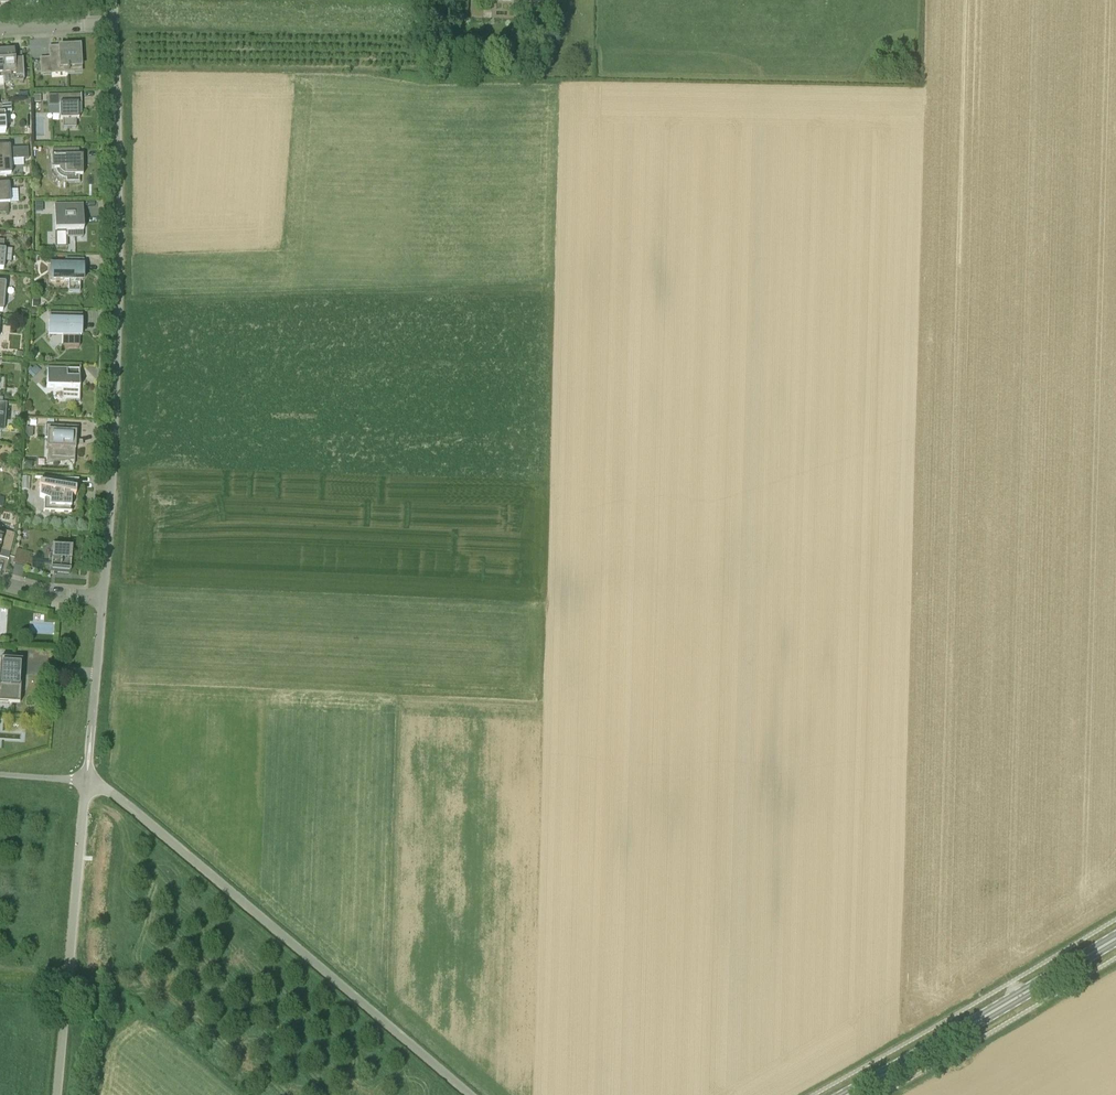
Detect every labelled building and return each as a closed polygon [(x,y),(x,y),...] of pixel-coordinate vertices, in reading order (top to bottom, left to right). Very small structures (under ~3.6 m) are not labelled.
[(67,72),(80,72),(79,47),(50,49),(51,60),(41,60),(42,74),(52,73),(52,69),(67,68),(67,72)] [(2,52),(4,78),(11,77),(11,82),(23,81),(22,66),(15,66),(14,51),(2,52)] [(78,115),(81,115),(81,95),(48,96),(48,107),(60,106),(60,120),(63,120),(63,129),(76,128),(76,120),(79,120),(78,115)] [(10,159),(28,158),(28,147),(9,148),(9,146),(0,147),(0,176),(11,175),(10,159)] [(79,183),(79,176),(82,176),(82,156),(79,156),(78,150),(52,150),(52,157),(51,157),(51,170),(55,170),(56,172),(56,174),(57,176),(59,177),(60,178),(62,179),(64,180),(66,180),(66,183),(79,183)] [(8,213),(8,204),(9,204),(8,184),(0,184),(0,213),(8,213)] [(35,202),(35,212),(43,212),(43,202),(35,202)] [(83,232),(83,205),(54,204),(55,231),(67,231),(67,238),(83,238),(83,232)] [(68,281),(68,292),(80,293),(80,282),(82,282),(82,275),(83,275),(83,260),(65,259),(65,266),(50,266),(50,281),(68,281)] [(61,346),(61,347),(79,348),(79,337),(81,337),(81,331),(82,331),(82,314),(49,313),(49,314),(49,320),(48,336),(62,336),(62,346),(61,346)] [(65,402),(79,403),(80,367),(79,367),(79,369),(47,369),(46,389),(66,389),(65,402)] [(73,465),(74,465),(76,441),(78,441),(78,427),(45,425),(45,439),(47,439),(46,449),(53,449),(52,457),(74,458),(73,465)] [(70,508),(71,508),(71,496),(75,496),(75,489),(73,489),(74,480),(78,480),(35,478),(40,479),(40,483),(39,483),(39,488),(40,488),(39,497),(44,499),(43,511),(71,513),(71,512),(70,512),(70,508)] [(9,556),(14,536),(0,532),(0,533),(0,554),(9,556)] [(52,543),(50,573),(69,574),(72,549),(69,548),(69,545),(52,543)] [(31,569),(32,557),(30,557),(32,553),(17,549),(13,564),(31,569)] [(7,704),(18,704),(20,660),(0,659),(0,703),(7,704)]
